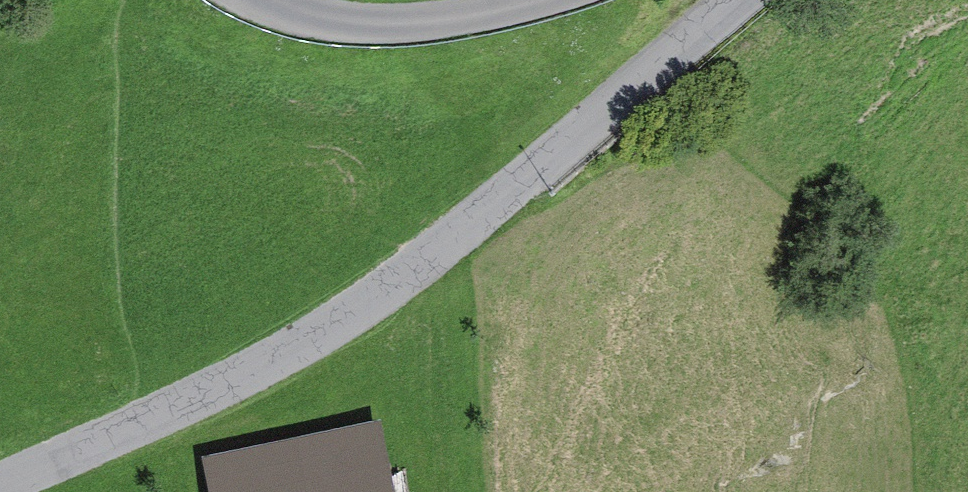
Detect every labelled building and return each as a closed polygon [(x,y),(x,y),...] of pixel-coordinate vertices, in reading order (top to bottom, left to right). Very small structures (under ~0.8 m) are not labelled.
[(372,425),(209,461),(216,491),(386,491),(372,425)]
